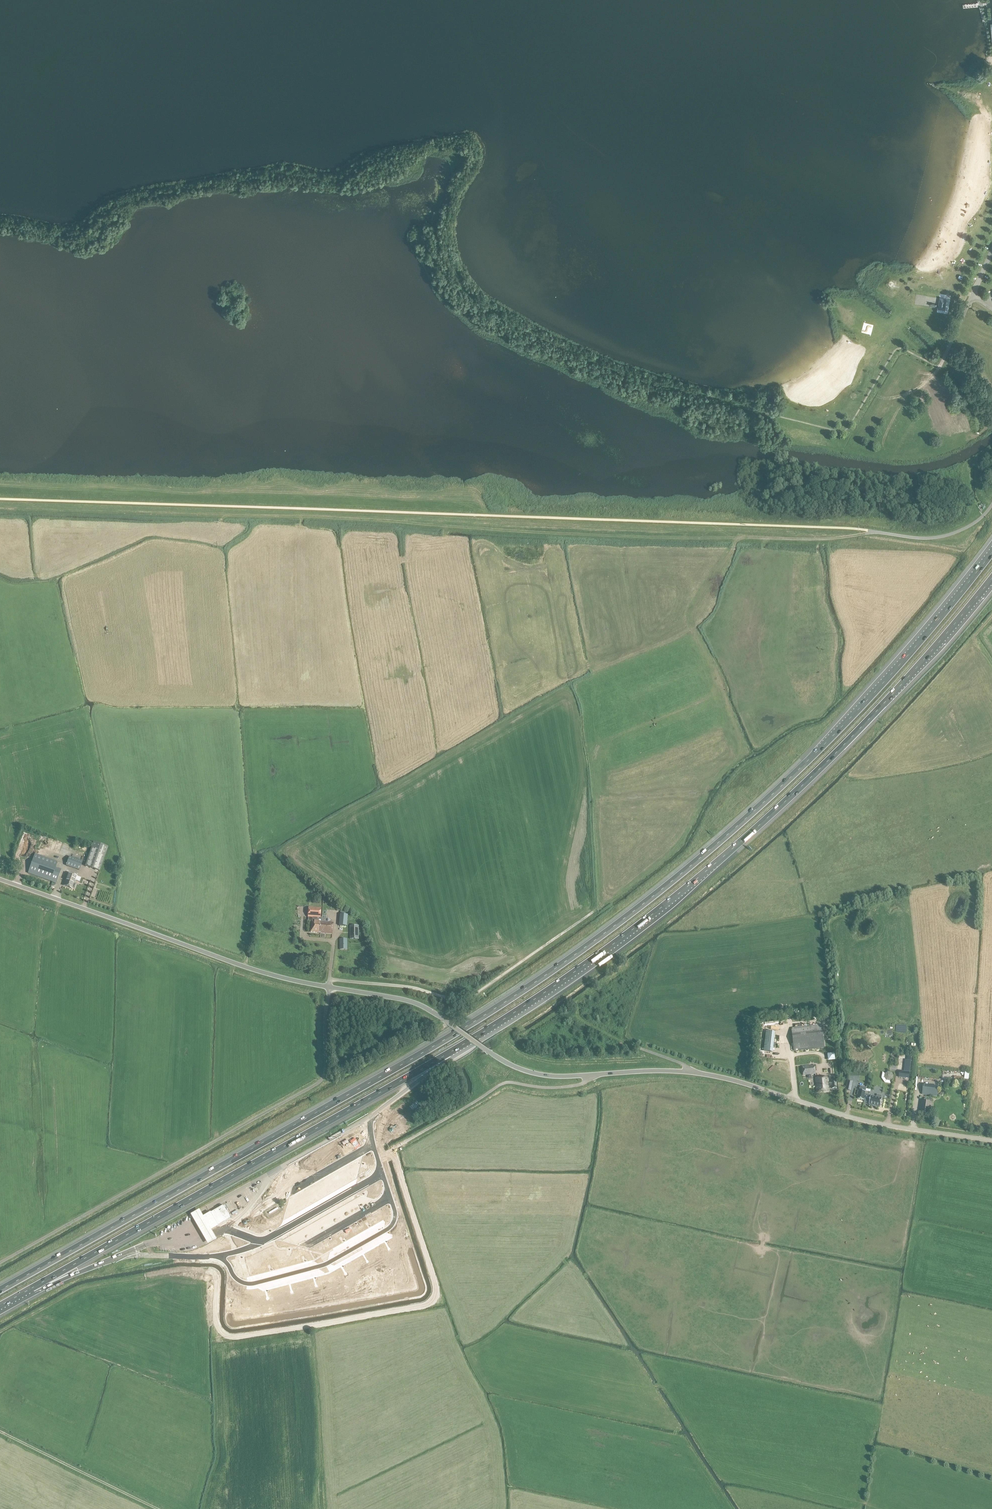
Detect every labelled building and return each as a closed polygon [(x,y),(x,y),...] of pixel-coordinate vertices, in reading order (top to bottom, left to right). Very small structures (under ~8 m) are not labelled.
[(887,670),(890,672),(896,665),(893,663),(887,670)] [(54,850),(56,850),(61,836),(59,835),(57,839),(53,837),(52,840),(56,842),(54,850)] [(99,871),(103,862),(108,847),(94,842),(85,866),(99,871)] [(61,870),(56,868),(58,861),(35,854),(29,871),(29,872),(29,873),(52,881),(52,882),(56,884),(61,870)] [(83,861),(69,856),(66,865),(79,870),(83,861)] [(66,879),(63,886),(68,887),(72,875),(68,873),(66,879)] [(72,875),(68,887),(73,889),(73,888),(75,889),(77,884),(75,883),(75,882),(76,880),(77,876),(72,875)] [(309,907),(308,917),(309,917),(313,917),(321,918),(321,908),(309,907)] [(312,921),(311,933),(321,934),(321,922),(322,918),(321,918),(313,917),(313,921),(312,921)] [(321,922),(321,934),(333,935),(334,923),(321,922)] [(359,930),(359,926),(350,926),(350,930),(350,939),(359,939),(359,930)] [(822,1024),(791,1028),(794,1052),(798,1051),(818,1049),(824,1048),(822,1024)] [(790,1044),(782,1043),(781,1060),(790,1061),(790,1044)] [(767,1048),(766,1054),(770,1055),(770,1057),(773,1058),(774,1049),(767,1048)] [(780,1063),(779,1069),(782,1069),(782,1071),(788,1072),(789,1064),(780,1063)] [(811,1066),(803,1067),(804,1075),(806,1075),(806,1073),(812,1072),(812,1074),(815,1074),(814,1065),(814,1066),(811,1066)] [(888,1072),(885,1074),(884,1077),(886,1080),(890,1081),(893,1079),(894,1075),(892,1072),(888,1072)] [(828,1091),(827,1078),(816,1079),(817,1092),(828,1091)] [(864,1099),(865,1094),(866,1092),(866,1091),(866,1089),(866,1088),(867,1085),(867,1084),(867,1085),(866,1088),(861,1087),(860,1090),(860,1091),(858,1091),(858,1095),(859,1095),(858,1099),(864,1100),(864,1099)] [(937,1097),(938,1093),(939,1086),(924,1084),(922,1095),(937,1097)] [(865,1094),(864,1099),(870,1100),(869,1104),(881,1107),(882,1098),(871,1096),(871,1097),(869,1096),(870,1095),(865,1094)] [(922,1101),(920,1114),(929,1116),(930,1108),(932,1109),(933,1103),(931,1103),(932,1100),(925,1099),(924,1102),(922,1101)] [(334,1155),(340,1140),(337,1139),(332,1154),(334,1155)] [(223,1207),(212,1214),(217,1223),(229,1217),(223,1207)] [(219,1226),(211,1212),(203,1216),(200,1210),(191,1214),(208,1244),(216,1239),(211,1230),(219,1226)]
